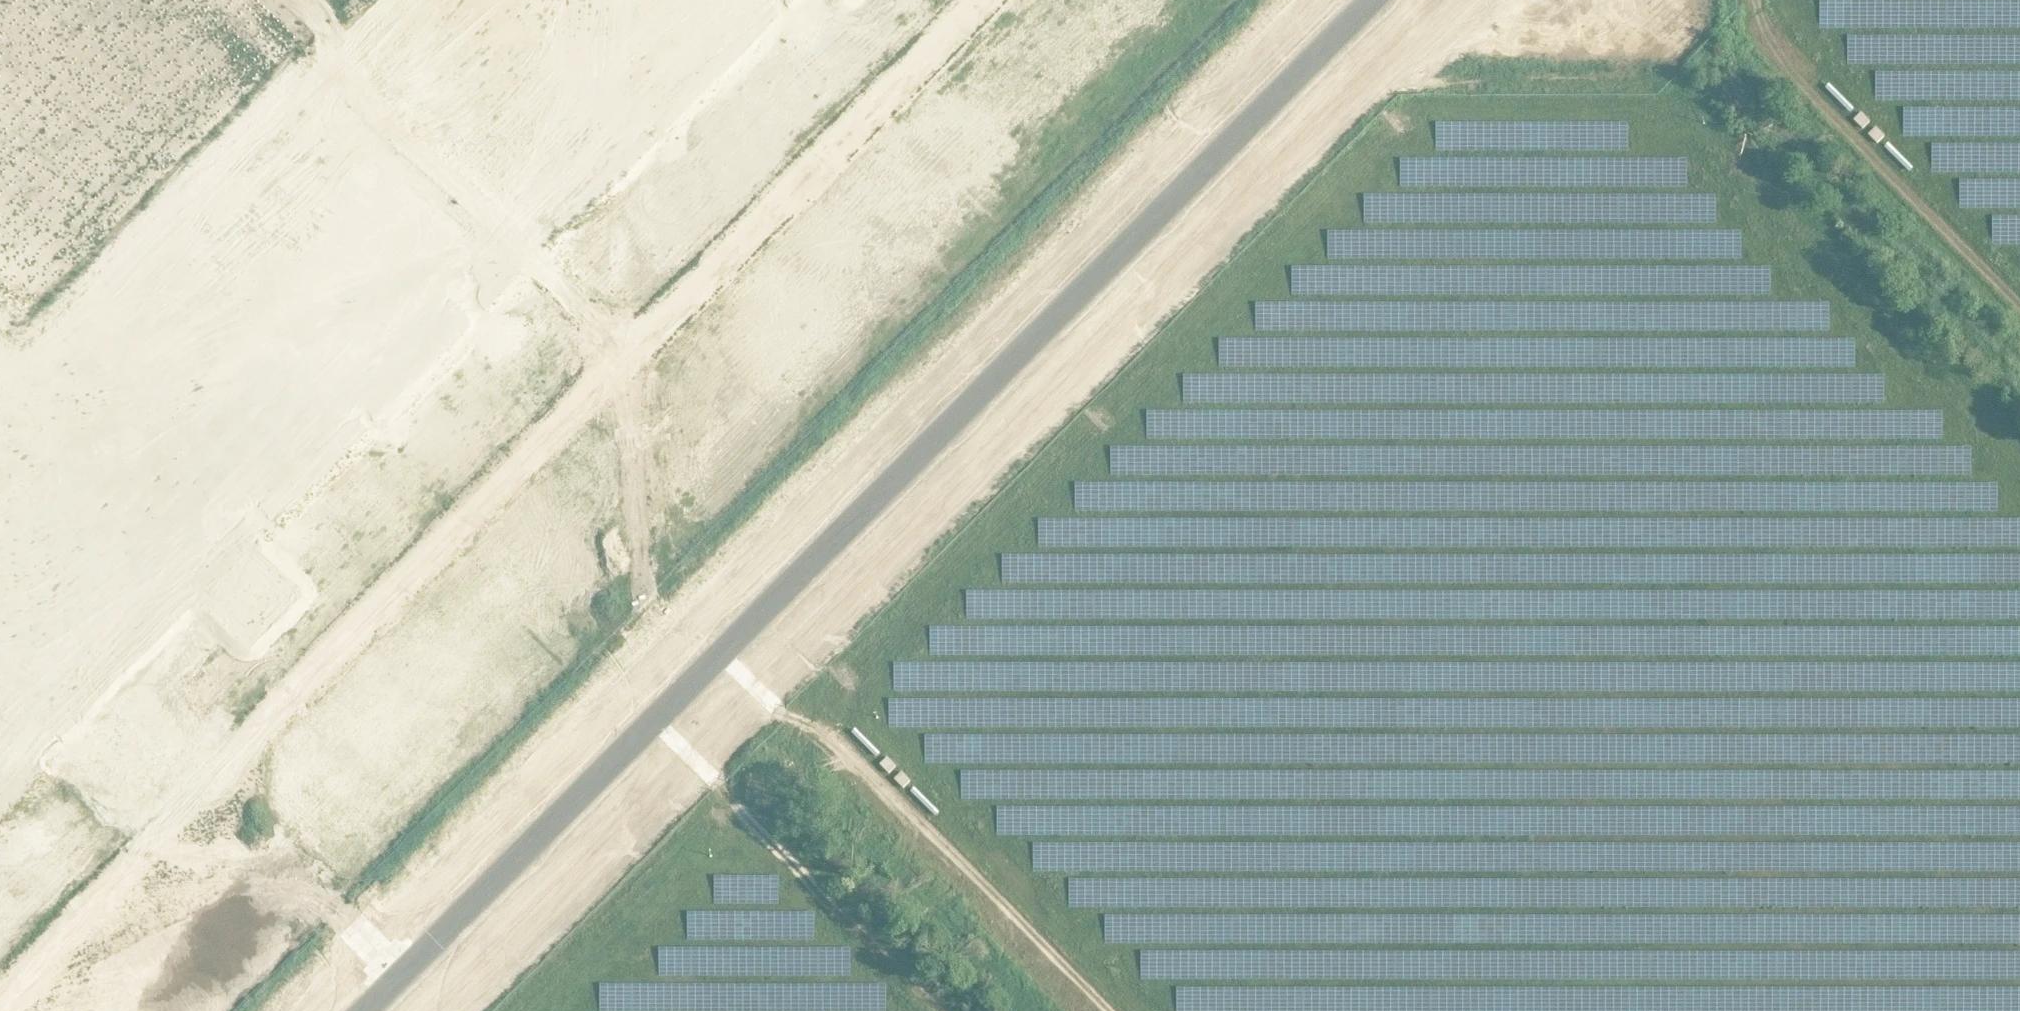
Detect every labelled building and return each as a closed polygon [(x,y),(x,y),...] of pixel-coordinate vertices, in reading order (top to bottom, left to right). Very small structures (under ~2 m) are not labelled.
[(39,501),(29,491),(40,480),(50,490),(105,434),(95,425),(194,326),(316,448),(364,400),(326,363),(364,325),(402,362),(449,315),(326,193),(359,160),(369,170),(446,92),(436,82),(448,71),(457,80),(537,0),(0,0),(0,540),(39,501)]
